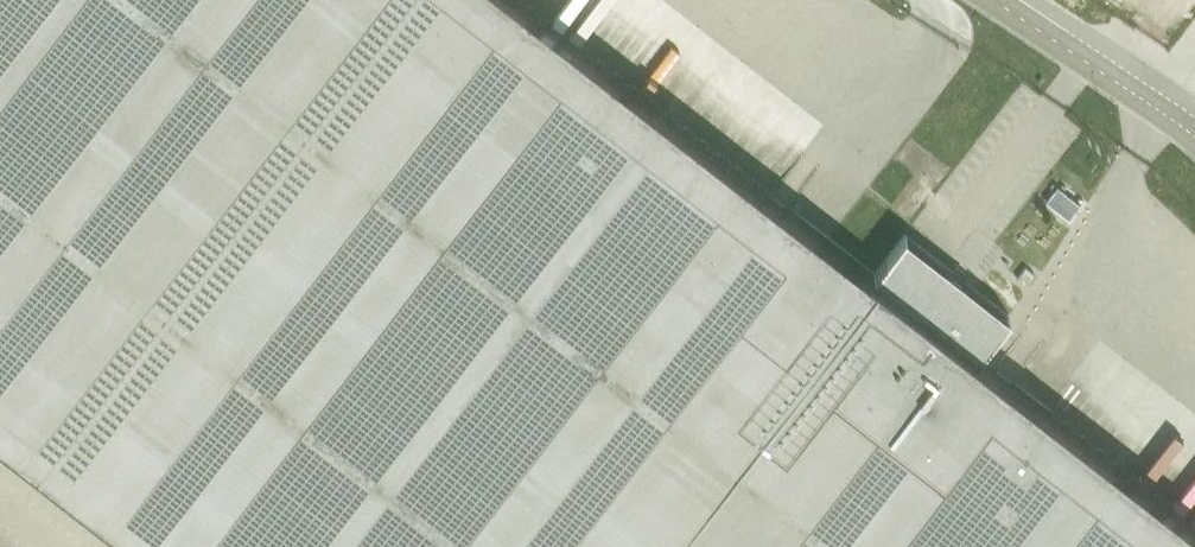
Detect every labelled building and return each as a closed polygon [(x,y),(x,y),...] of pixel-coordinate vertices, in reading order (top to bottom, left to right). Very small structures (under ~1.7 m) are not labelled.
[(119,526),(124,529),(128,533),(133,537),(147,546),(1194,546),(1194,521),(1014,380),(997,367),(996,366),(980,354),(1011,314),(1010,314),(976,288),(962,277),(954,271),(954,270),(905,233),(875,272),(830,237),(789,205),(772,192),(525,0),(0,0),(0,433),(119,526)]
